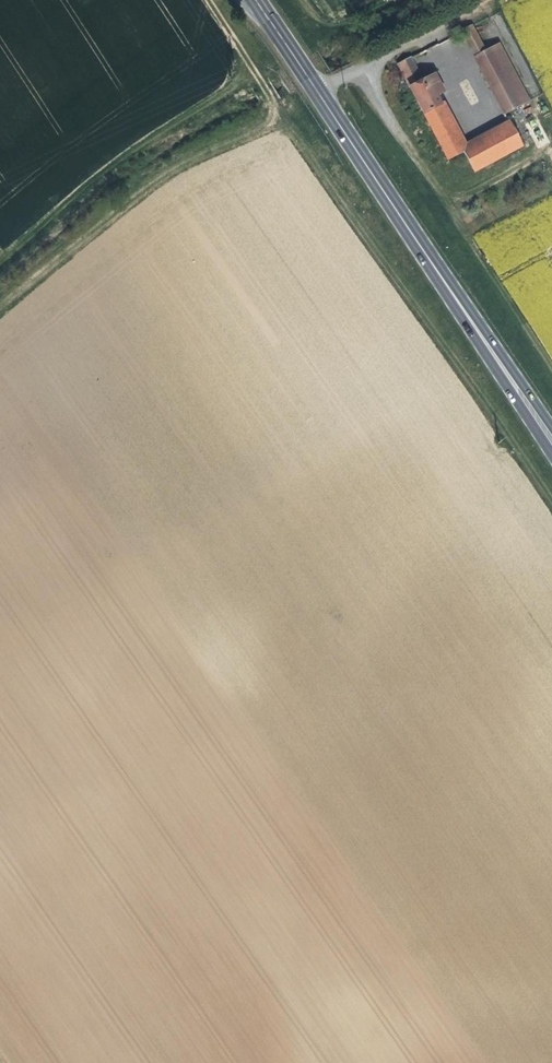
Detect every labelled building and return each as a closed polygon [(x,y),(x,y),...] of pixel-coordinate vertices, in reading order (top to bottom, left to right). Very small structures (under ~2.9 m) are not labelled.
[(483,52),(470,27),(460,32),(473,57),(483,52)] [(506,83),(491,91),(503,115),(527,102),(498,45),(489,49),(506,83)] [(506,83),(489,49),(473,57),(491,91),(506,83)] [(421,81),(410,60),(397,67),(445,160),(461,152),(472,172),(499,158),(489,138),(467,150),(439,94),(443,92),(433,75),(421,81)] [(520,148),(509,128),(489,138),(499,158),(520,148)]
